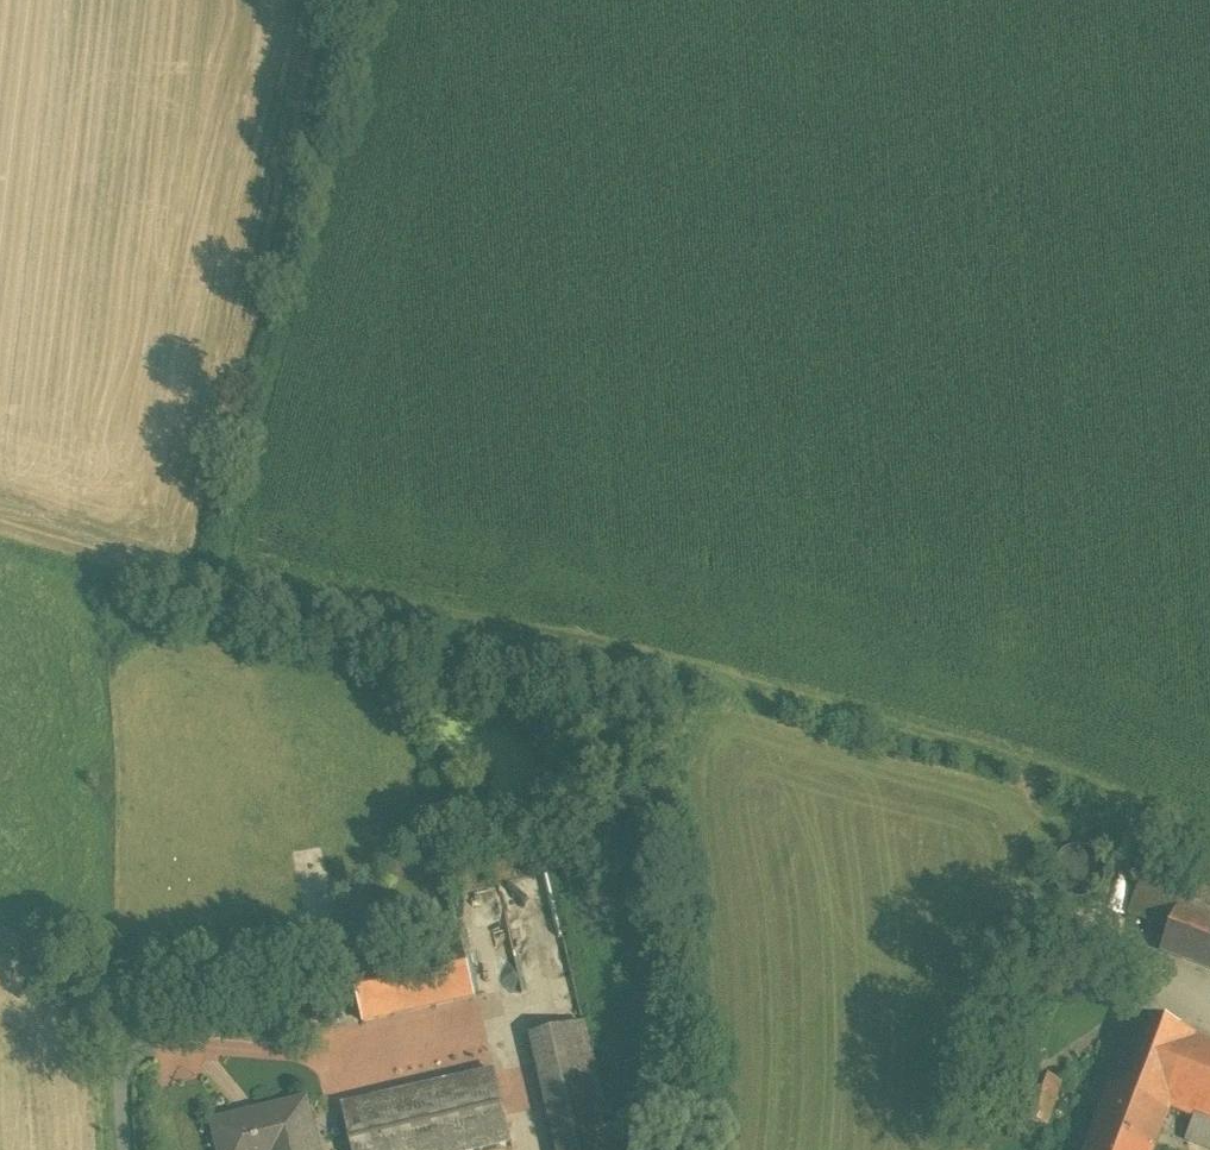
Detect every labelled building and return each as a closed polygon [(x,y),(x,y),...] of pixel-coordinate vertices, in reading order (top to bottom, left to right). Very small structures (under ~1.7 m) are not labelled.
[(1078,846),(1074,847),(1070,848),(1067,849),(1064,851),(1061,854),(1059,857),(1056,860),(1054,864),(1053,868),(1053,870),(1053,874),(1053,877),(1054,880),(1055,883),(1057,887),(1059,890),(1063,894),(1067,897),(1071,898),(1076,899),(1081,900),(1087,899),(1092,896),(1096,894),(1098,892),(1100,890),(1103,886),(1104,882),(1105,880),(1106,877),(1106,873),(1106,868),(1105,865),(1104,862),(1102,858),(1099,855),(1097,853),(1094,851),(1090,848),(1084,847),(1078,846)] [(1146,868),(1129,914),(1170,929),(1178,906),(1209,918),(1209,891),(1197,886),(1146,868)] [(1178,906),(1170,929),(1161,951),(1209,970),(1209,918),(1178,906)] [(463,945),(351,970),(363,1022),(475,996),(463,945)] [(501,976),(499,975),(496,976),(494,977),(492,979),(491,982),(491,983),(491,986),(492,987),(494,989),(496,990),(499,991),(502,990),(504,989),(506,987),(507,983),(506,981),(505,979),(503,977),(501,976)] [(1138,1015),(1111,1086),(1170,1108),(1195,1117),(1186,1141),(1209,1149),(1209,1043),(1138,1015)] [(532,1036),(559,1149),(647,1149),(641,1122),(594,1133),(576,1057),(590,1054),(583,1023),(532,1036)] [(1019,1070),(1004,1113),(1021,1118),(1035,1076),(1019,1070)] [(342,1107),(352,1149),(475,1149),(511,1142),(495,1072),(342,1107)] [(1035,1076),(1021,1118),(1046,1127),(1061,1084),(1035,1076)] [(1111,1086),(1087,1149),(1154,1149),(1170,1108),(1111,1086)] [(215,1124),(221,1149),(317,1149),(305,1102),(215,1124)]
